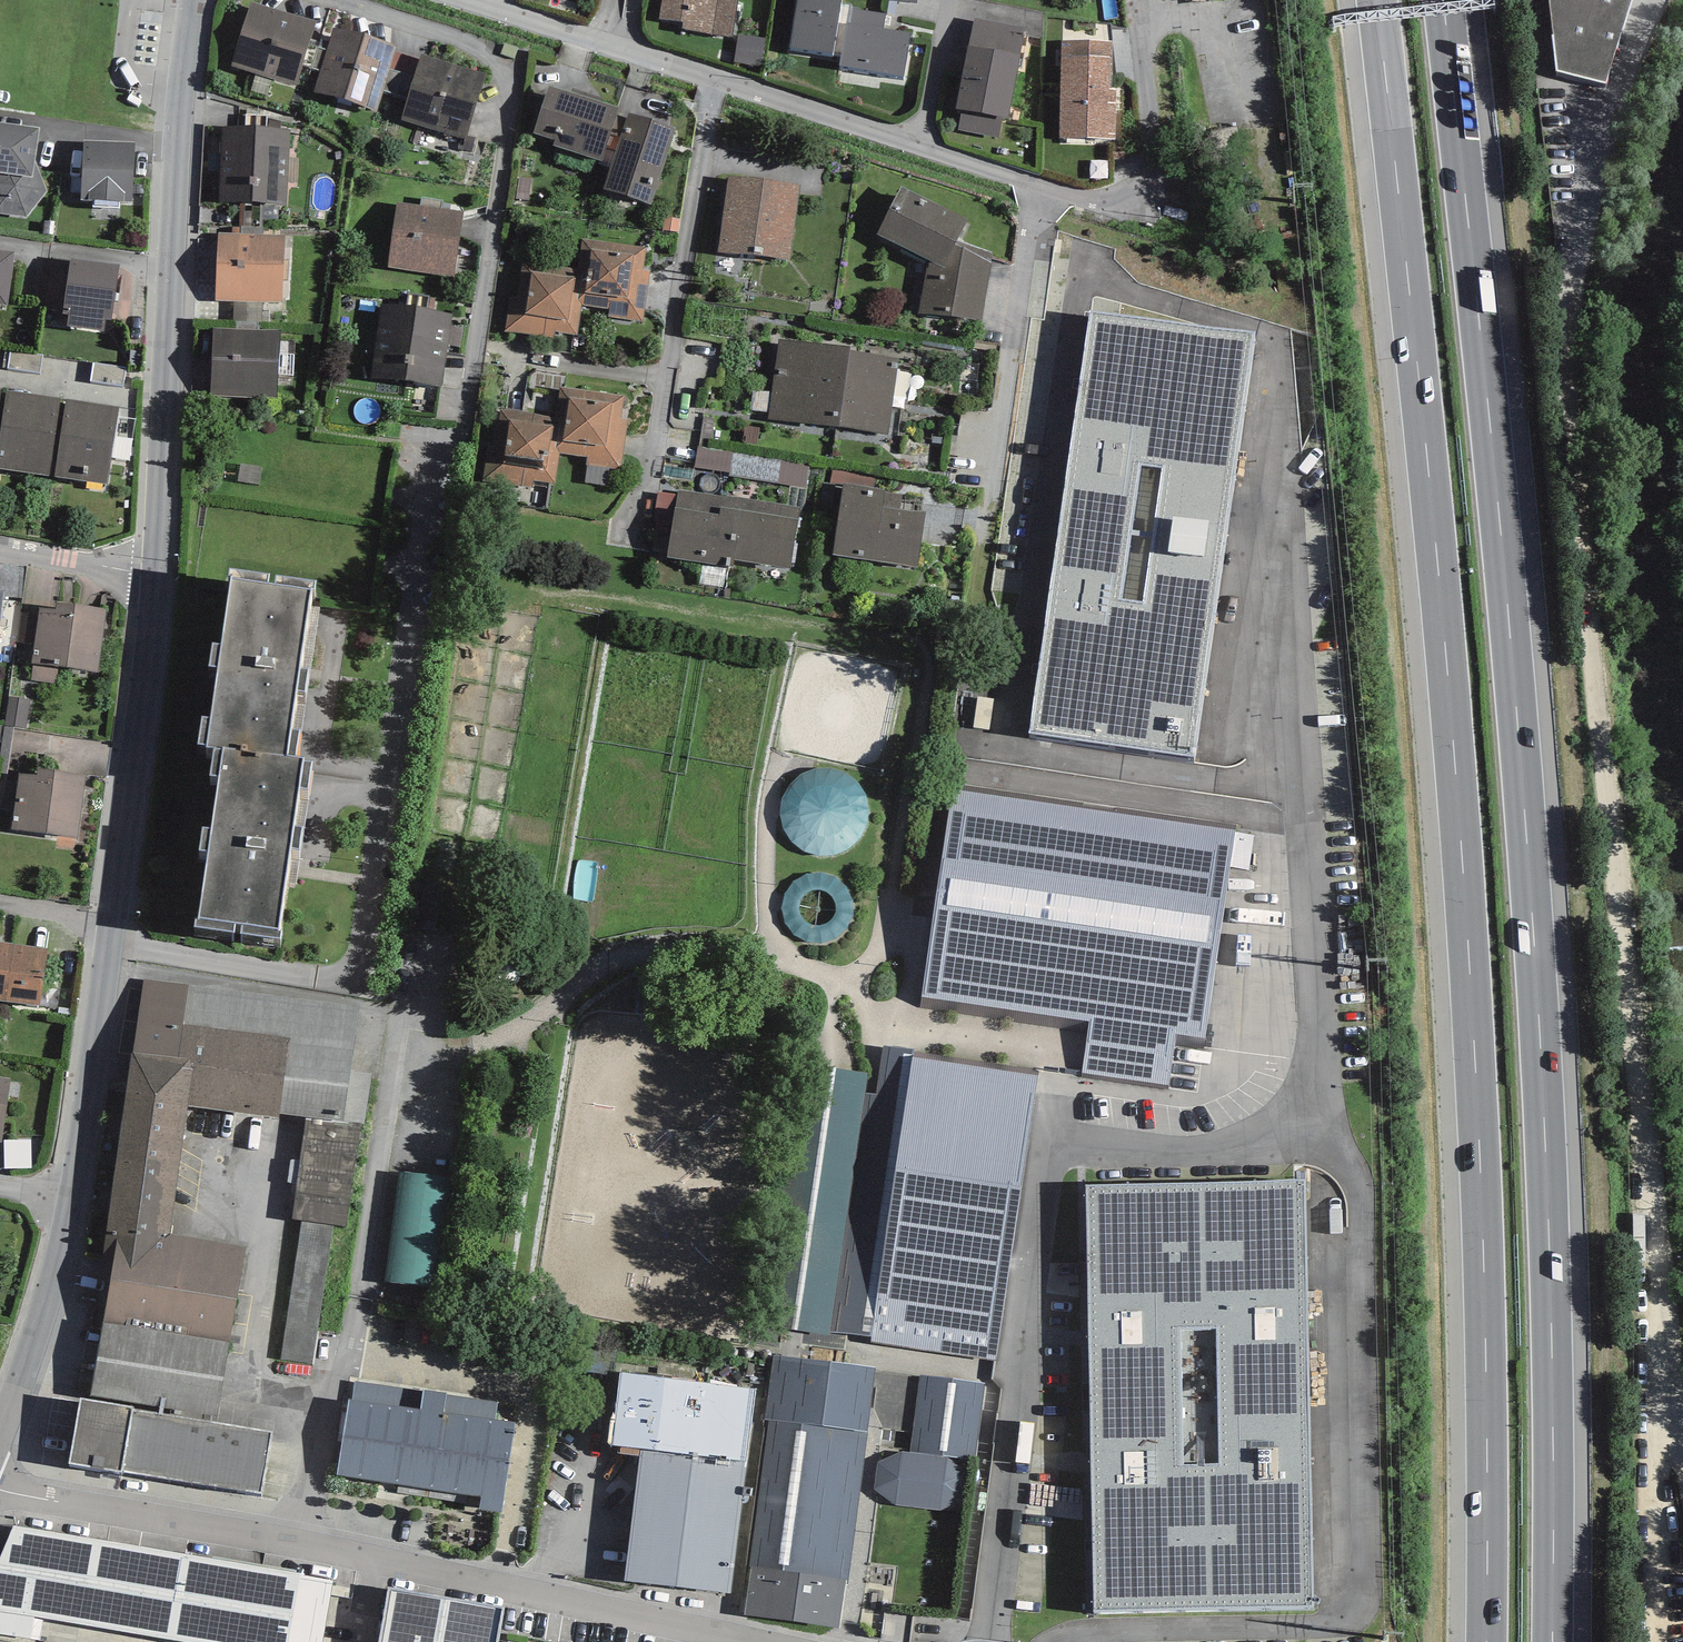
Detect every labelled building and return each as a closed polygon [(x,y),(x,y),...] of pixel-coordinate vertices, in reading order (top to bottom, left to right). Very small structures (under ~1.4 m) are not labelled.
[(660,19),(682,22),(681,30),(732,38),(738,0),(662,0),(660,19)] [(791,47),(842,54),(840,67),(904,76),(910,32),(884,28),(886,13),(851,8),(852,5),(842,4),(842,0),(797,0),(791,47)] [(1629,0),(1548,0),(1557,71),(1606,82),(1629,0)] [(316,23),(251,3),(231,65),(296,85),(316,23)] [(1026,28),(974,18),(956,110),(962,111),(958,129),(1000,137),(1003,117),(1008,118),(1026,28)] [(397,46),(334,27),(314,92),(377,111),(397,46)] [(766,39),(738,35),(734,62),(762,66),(766,39)] [(1111,42),(1061,41),(1060,138),(1115,138),(1115,89),(1111,89),(1111,42)] [(485,73),(421,54),(402,118),(466,137),(485,73)] [(619,107),(549,85),(534,133),(554,140),(552,146),(602,162),(619,107)] [(677,127),(628,112),(603,189),(651,205),(677,127)] [(0,122),(0,213),(27,216),(47,192),(35,160),(40,127),(0,122)] [(222,126),(220,164),(289,167),(291,129),(222,126)] [(135,142),(84,140),(82,199),(93,199),(93,208),(119,208),(119,200),(133,201),(135,142)] [(287,204),(289,167),(220,164),(218,201),(287,204)] [(800,184),(727,175),(718,251),(790,261),(800,184)] [(966,218),(900,187),(878,235),(929,259),(920,313),(981,321),(992,252),(957,241),(966,218)] [(463,212),(397,202),(388,267),(454,277),(463,212)] [(284,234),(218,232),(216,300),(283,302),(284,234)] [(645,247),(582,239),(578,269),(585,270),(581,303),(581,304),(608,308),(607,317),(644,321),(650,270),(642,269),(645,247)] [(7,305),(15,252),(0,250),(0,304),(7,305)] [(119,264),(70,258),(63,313),(70,314),(68,326),(104,331),(106,318),(112,319),(119,264)] [(585,270),(578,269),(522,261),(518,287),(511,286),(505,331),(554,338),(555,332),(577,335),(581,303),(585,270)] [(453,313),(381,303),(371,378),(443,388),(448,345),(451,326),(453,313)] [(266,326),(267,312),(241,310),(240,324),(266,326)] [(1091,316),(1032,734),(1196,757),(1255,339),(1091,316)] [(463,328),(451,326),(448,345),(461,347),(463,328)] [(280,331),(213,328),(211,395),(277,398),(280,331)] [(849,347),(778,339),(768,418),(839,428),(850,351),(849,347)] [(44,353),(10,349),(5,348),(2,368),(41,373),(44,353)] [(900,358),(850,351),(839,428),(889,435),(900,358)] [(126,367),(93,362),(91,381),(123,386),(126,367)] [(624,395),(561,387),(557,417),(564,418),(560,451),(560,453),(587,456),(586,465),(622,470),(629,418),(621,417),(624,395)] [(6,390),(0,433),(0,469),(55,477),(66,399),(6,390)] [(119,407),(66,399),(55,477),(107,484),(119,407)] [(564,418),(557,417),(501,410),(497,435),(489,434),(483,480),(533,487),(534,480),(556,483),(560,451),(564,418)] [(810,464),(698,446),(694,467),(729,472),(728,476),(806,488),(810,464)] [(844,483),(873,488),(875,474),(833,468),(830,483),(843,485),(844,483)] [(873,488),(844,483),(843,485),(833,554),(918,566),(926,512),(900,509),(902,494),(885,492),(885,489),(873,488)] [(800,509),(678,490),(677,494),(674,517),(667,557),(722,565),(724,556),(791,567),(800,509)] [(674,517),(677,494),(658,492),(655,515),(674,517)] [(312,589),(230,576),(220,643),(212,642),(209,665),(218,666),(210,718),(202,717),(198,742),(207,744),(206,747),(214,748),(222,750),(223,745),(286,755),(294,757),(299,729),(291,728),(296,690),(303,691),(307,669),(300,668),(312,589)] [(57,610),(39,608),(33,664),(59,667),(98,671),(105,608),(58,603),(57,610)] [(57,683),(59,667),(33,664),(31,681),(57,683)] [(29,699),(9,697),(5,725),(25,728),(29,699)] [(303,758),(294,757),(286,755),(223,745),(222,750),(214,748),(210,774),(219,775),(211,827),(203,826),(200,848),(209,850),(198,917),(195,917),(193,925),(234,931),(235,922),(242,923),(241,932),(280,938),(282,929),(278,929),(291,847),(298,848),(302,827),(293,826),(299,787),(305,788),(310,762),(303,760),(303,758)] [(843,771),(829,767),(814,768),(800,774),(789,784),(782,797),(779,812),(781,826),(788,839),(799,850),(812,856),(827,858),(842,854),(855,846),(864,835),(870,821),(870,806),(865,791),(856,779),(843,771)] [(39,776),(19,774),(12,829),(77,838),(85,775),(40,769),(39,776)] [(1235,830),(952,789),(922,997),(1090,1022),(1082,1074),(1167,1086),(1176,1034),(1205,1038),(1235,830)] [(846,934),(852,924),(855,912),(854,900),(849,889),(841,880),(830,875),(817,873),(805,876),(795,882),(787,891),(783,902),(782,914),(786,926),(792,935),(802,942),(813,946),(825,946),(836,942),(846,934)] [(0,942),(0,1000),(39,1005),(48,948),(0,942)] [(187,983),(143,979),(135,1051),(178,1057),(182,1024),(187,983)] [(358,1005),(187,983),(182,1024),(289,1037),(279,1112),(306,1116),(343,1121),(351,1070),(358,1005)] [(289,1037),(182,1024),(178,1057),(193,1059),(187,1106),(279,1117),(279,1112),(289,1037)] [(867,1072),(830,1067),(794,1331),(805,1332),(803,1343),(845,1349),(848,1332),(874,1336),(913,1055),(913,1050),(883,1046),(877,1095),(864,1093),(867,1072)] [(178,1057),(135,1051),(131,1050),(108,1225),(170,1233),(187,1106),(193,1059),(178,1057)] [(1038,1074),(913,1055),(874,1336),(871,1342),(996,1363),(1038,1074)] [(373,1073),(351,1070),(343,1121),(361,1123),(365,1124),(373,1073)] [(0,1077),(0,1142),(2,1142),(11,1078),(0,1077)] [(343,1121),(306,1116),(292,1220),(302,1221),(334,1226),(347,1228),(361,1123),(343,1121)] [(32,1139),(4,1140),(4,1169),(32,1168),(32,1139)] [(451,1178),(400,1170),(384,1285),(434,1293),(451,1178)] [(1303,1180),(1087,1183),(1095,1612),(1311,1608),(1303,1180)] [(312,1365),(334,1226),(302,1221),(280,1360),(312,1365)] [(246,1247),(170,1233),(108,1225),(103,1255),(115,1257),(104,1322),(230,1343),(246,1247)] [(230,1343),(104,1322),(90,1395),(217,1417),(230,1343)] [(876,1367),(773,1355),(765,1420),(768,1421),(749,1567),(751,1568),(846,1580),(846,1585),(848,1585),(876,1367)] [(756,1388),(621,1372),(612,1444),(641,1448),(624,1580),(731,1593),(756,1388)] [(985,1383),(920,1375),(910,1451),(976,1459),(985,1383)] [(353,1400),(347,1399),(336,1475),(482,1497),(480,1509),(500,1512),(513,1423),(495,1421),(497,1402),(447,1395),(447,1393),(423,1390),(423,1391),(355,1382),(353,1400)] [(272,1432),(133,1410),(134,1406),(81,1397),(70,1466),(120,1474),(121,1470),(262,1493),(272,1432)] [(948,1457),(901,1451),(878,1462),(874,1489),(895,1505),(940,1510),(963,1500),(965,1471),(948,1457)] [(13,1525),(0,1557),(0,1611),(35,1617),(185,1641),(288,1641),(299,1576),(299,1571),(13,1525)] [(846,1585),(846,1580),(751,1568),(744,1615),(839,1628),(846,1585)] [(299,1576),(288,1641),(323,1641),(333,1582),(299,1576)] [(389,1587),(379,1641),(498,1641),(504,1608),(389,1587)] [(35,1617),(0,1611),(0,1634),(31,1639),(35,1617)]
